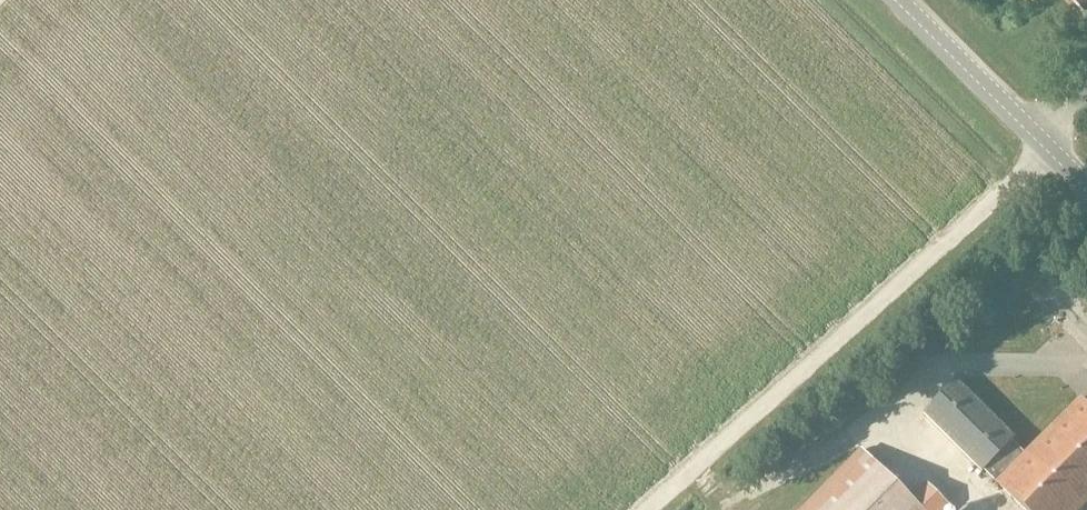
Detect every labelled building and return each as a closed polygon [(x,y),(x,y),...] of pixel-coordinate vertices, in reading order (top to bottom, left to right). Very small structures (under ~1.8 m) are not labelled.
[(1082,10),(1086,4),(1086,0),(1072,0),(1082,10)] [(923,411),(981,469),(983,468),(1025,509),(1077,509),(1086,499),(1086,405),(1078,396),(1023,452),(1011,439),(1014,436),(956,378),(923,411)] [(799,509),(940,509),(947,502),(926,481),(910,497),(861,448),(799,509)]
